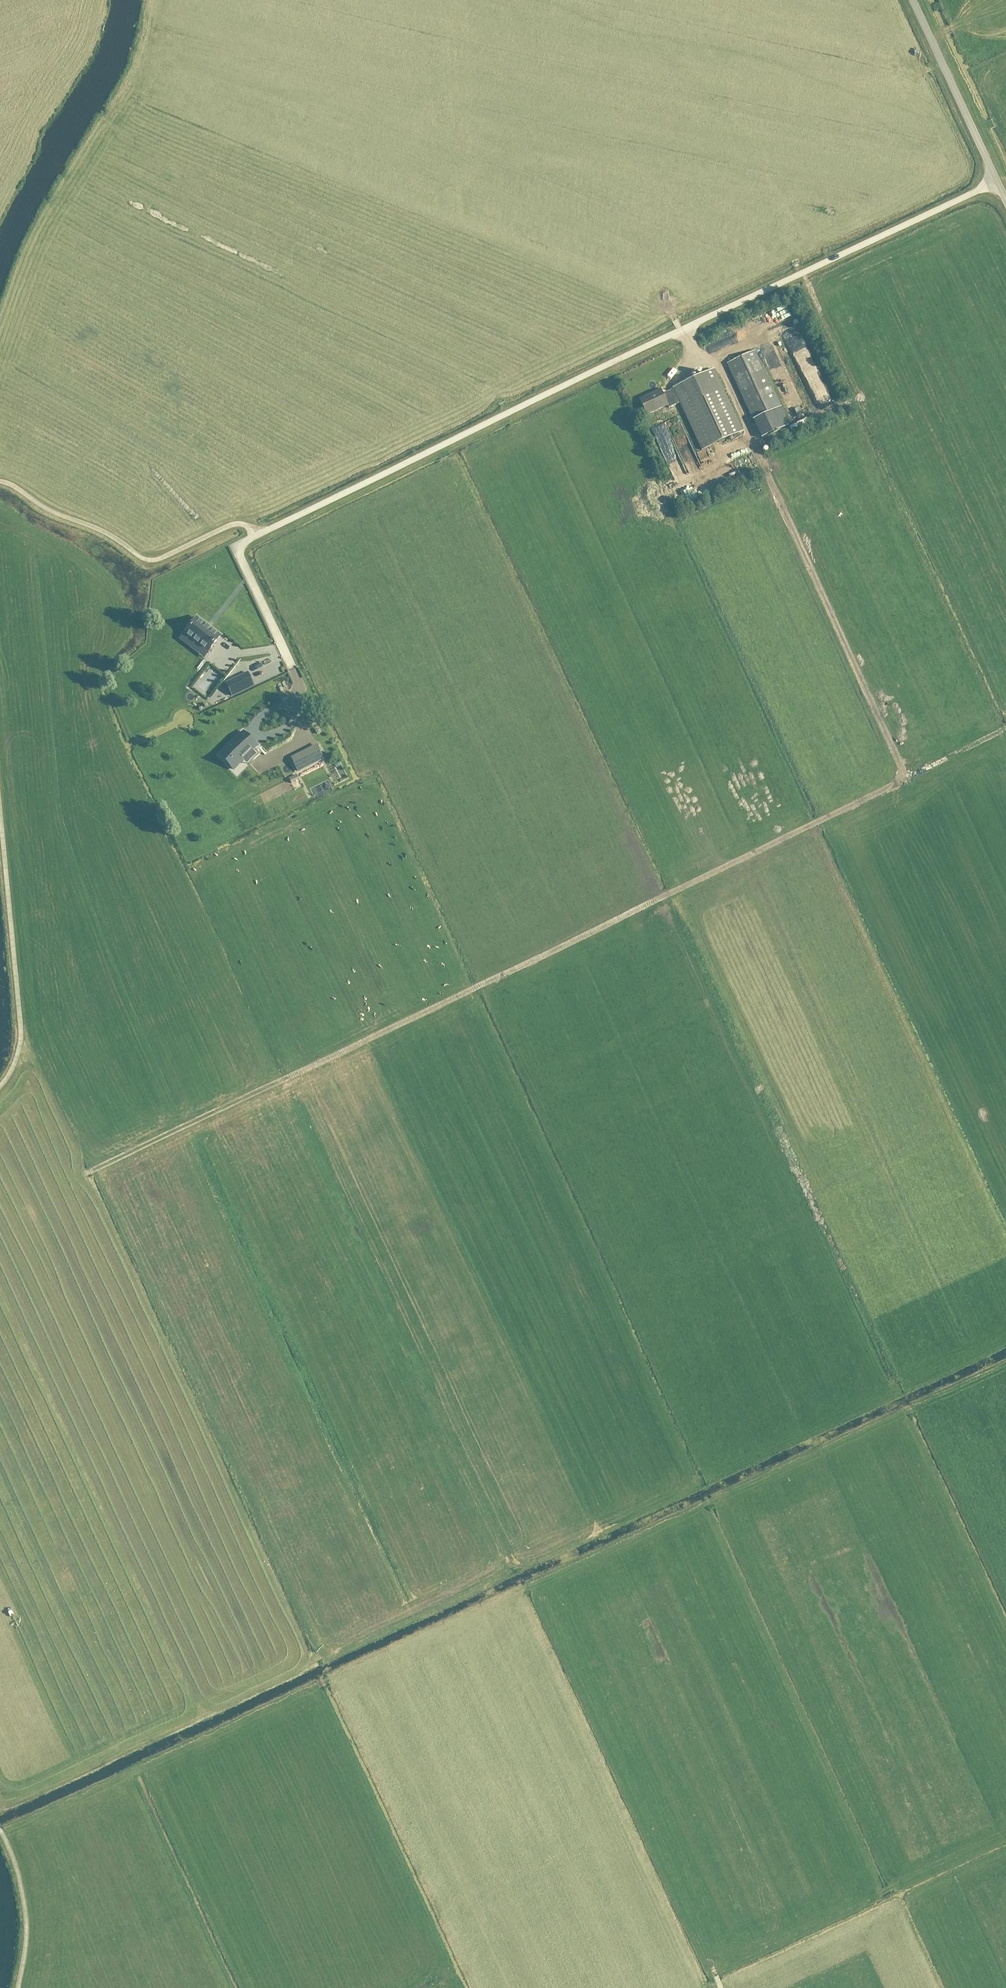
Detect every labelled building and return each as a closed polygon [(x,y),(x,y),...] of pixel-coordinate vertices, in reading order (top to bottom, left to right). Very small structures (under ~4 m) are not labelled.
[(765,332),(763,322),(750,324),(751,334),(765,332)] [(762,439),(789,426),(754,350),(727,363),(762,439)] [(660,390),(639,400),(646,416),(667,406),(669,409),(680,403),(702,451),(742,432),(713,370),(673,389),(673,390),(662,395),(660,390)] [(655,429),(662,457),(673,454),(666,427),(655,429)] [(196,618),(183,635),(207,653),(220,637),(196,618)] [(226,683),(226,684),(232,696),(253,686),(247,673),(226,683)] [(286,723),(285,724),(274,703),(261,710),(280,747),(295,739),(286,723)] [(243,733),(220,756),(234,770),(243,762),(247,766),(262,752),(243,733)] [(307,760),(320,754),(318,749),(316,746),(304,753),(307,760)] [(307,760),(304,753),(291,759),(297,772),(323,759),(320,754),(307,760)]
